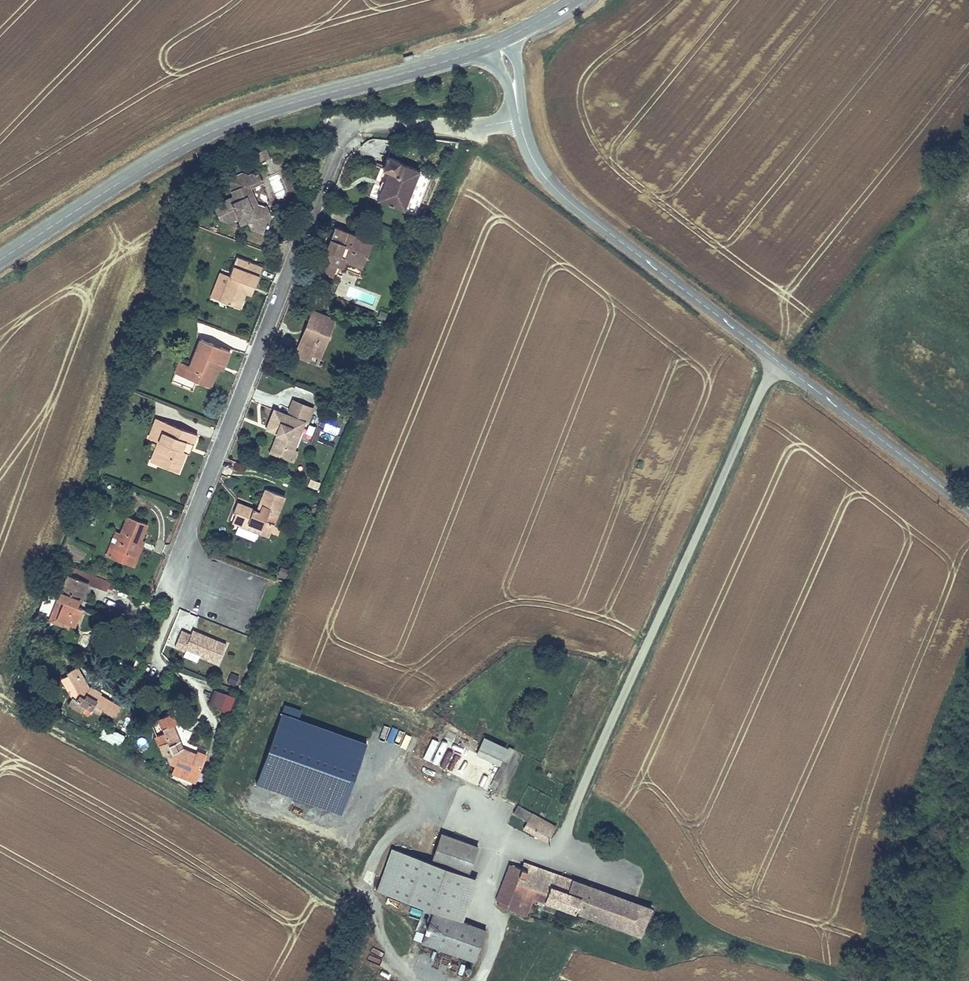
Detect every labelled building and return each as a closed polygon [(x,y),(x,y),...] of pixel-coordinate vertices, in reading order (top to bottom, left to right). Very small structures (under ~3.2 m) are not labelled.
[(400,162),(401,159),(387,154),(381,168),(387,170),(377,200),(404,210),(418,169),(400,162)] [(215,208),(219,219),(226,221),(237,216),(240,223),(247,220),(251,229),(264,234),(270,218),(272,217),(266,204),(264,205),(258,203),(250,186),(262,181),(257,170),(248,173),(242,172),(225,179),(233,195),(217,202),(215,208)] [(278,198),(287,195),(279,174),(270,177),(278,198)] [(317,269),(332,275),(336,264),(340,253),(363,262),(372,240),(334,225),(317,269)] [(363,262),(340,253),(336,264),(346,267),(348,261),(361,267),(363,262)] [(209,296),(240,308),(245,293),(251,295),(263,266),(237,256),(229,275),(219,271),(209,296)] [(306,341),(302,340),(299,347),(314,352),(317,345),(326,349),(337,316),(314,308),(307,325),(312,327),(306,341)] [(188,364),(179,361),(174,373),(212,387),(220,367),(225,369),(232,350),(198,338),(188,364)] [(317,345),(314,352),(299,347),(296,354),(320,364),(326,349),(317,345)] [(289,447),(298,450),(309,421),(310,421),(316,405),(297,398),(291,413),(279,408),(272,425),(284,430),(276,451),(286,455),(289,447)] [(158,463),(178,471),(186,450),(182,448),(185,439),(193,442),(197,432),(157,417),(149,437),(158,440),(166,443),(158,463)] [(312,443),(317,427),(310,425),(305,440),(312,443)] [(185,439),(182,448),(186,450),(190,451),(193,442),(185,439)] [(150,460),(158,463),(166,443),(158,440),(150,460)] [(301,451),(298,450),(289,447),(286,455),(298,460),(301,451)] [(311,480),(308,486),(318,490),(321,483),(311,480)] [(265,528),(264,531),(274,534),(290,495),(271,488),(262,509),(243,501),(240,510),(247,513),(244,519),(265,528)] [(236,520),(264,531),(265,528),(244,519),(247,513),(240,510),(236,520)] [(127,515),(121,531),(114,549),(127,555),(124,563),(133,567),(136,558),(134,557),(142,538),(148,523),(127,515)] [(114,549),(121,531),(115,529),(108,547),(114,549)] [(142,538),(134,557),(136,558),(139,559),(147,540),(142,538)] [(124,563),(127,555),(114,549),(108,547),(105,555),(124,563)] [(284,580),(289,571),(282,568),(278,577),(284,580)] [(81,609),(78,608),(87,584),(66,576),(57,600),(63,603),(57,619),(70,624),(75,626),(81,609)] [(98,577),(94,587),(108,592),(112,582),(98,577)] [(63,603),(57,600),(49,622),(68,629),(70,624),(57,619),(63,603)] [(186,650),(200,656),(200,657),(217,665),(227,644),(193,630),(191,634),(182,630),(175,648),(185,652),(186,650)] [(79,693),(75,698),(71,696),(67,704),(80,713),(84,705),(89,709),(100,708),(114,717),(120,706),(100,694),(101,691),(90,685),(89,686),(77,665),(65,671),(79,693)] [(239,672),(238,675),(232,672),(227,683),(235,686),(240,677),(241,677),(242,673),(239,672)] [(229,715),(236,698),(214,690),(209,704),(220,708),(219,711),(229,715)] [(163,732),(154,736),(161,754),(166,752),(169,764),(174,765),(171,774),(195,784),(207,753),(197,750),(195,752),(183,747),(174,725),(177,723),(172,711),(157,718),(160,728),(162,728),(163,732)] [(256,784),(341,814),(367,742),(283,712),(256,784)] [(119,749),(125,737),(104,727),(99,738),(119,749)] [(507,746),(483,735),(475,754),(499,765),(507,746)] [(432,736),(423,756),(429,759),(438,738),(432,736)] [(451,771),(460,753),(448,746),(438,764),(451,771)] [(255,802),(304,820),(309,806),(260,789),(255,802)] [(528,811),(526,815),(529,817),(537,821),(539,818),(528,811)] [(529,817),(522,828),(546,841),(554,826),(539,818),(537,821),(529,817)] [(477,845),(440,832),(430,861),(467,873),(477,845)] [(430,861),(390,847),(375,889),(424,906),(433,909),(462,920),(477,877),(467,873),(430,861)] [(534,896),(575,911),(586,881),(572,876),(571,878),(523,861),(520,869),(511,894),(507,903),(506,908),(527,916),(534,896)] [(499,890),(511,894),(520,869),(508,864),(499,890)] [(652,905),(586,881),(575,911),(642,935),(652,905)] [(511,894),(499,890),(496,899),(507,903),(511,894)] [(393,900),(391,905),(404,908),(405,903),(393,900)] [(424,906),(413,938),(421,941),(433,909),(424,906)] [(433,909),(421,941),(474,960),(485,928),(462,920),(433,909)]
